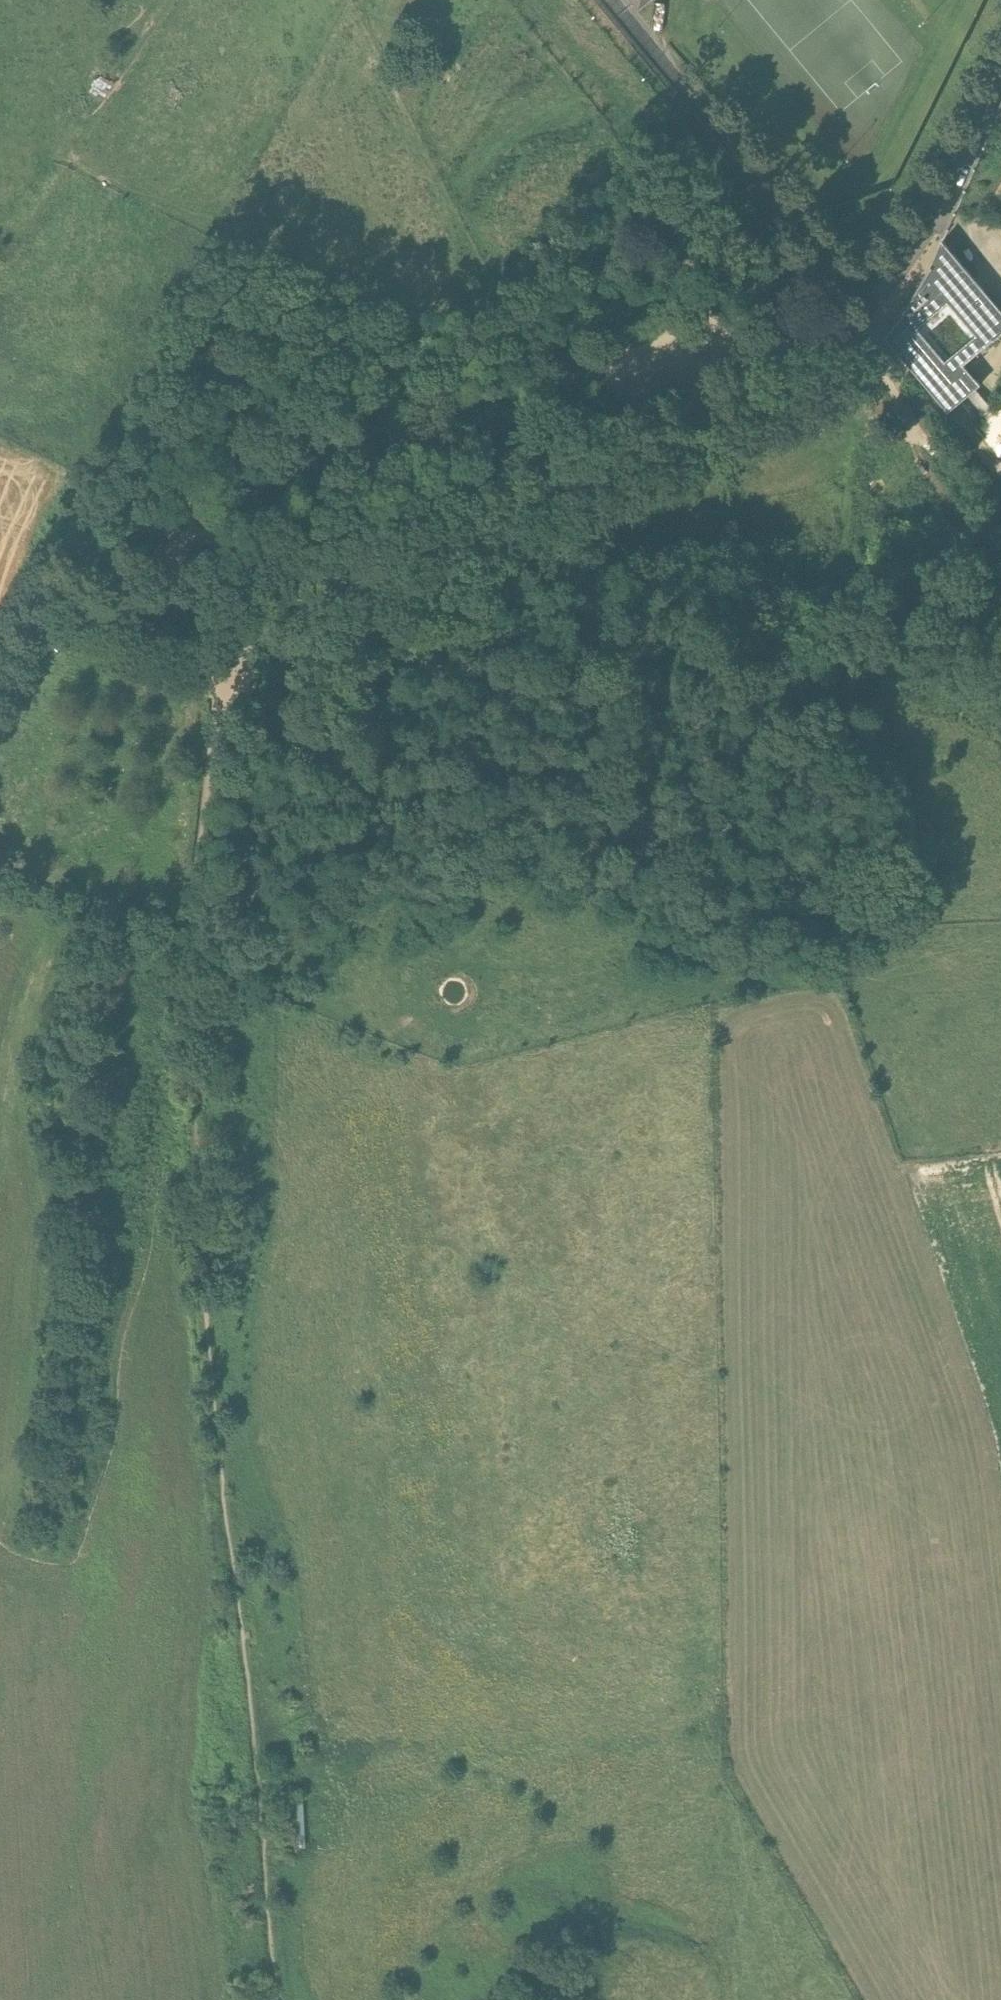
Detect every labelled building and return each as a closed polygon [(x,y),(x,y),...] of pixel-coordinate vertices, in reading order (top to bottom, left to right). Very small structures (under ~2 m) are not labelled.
[(943,241),(932,266),(899,322),(887,338),(944,416),(977,388),(959,365),(1000,336),(1000,311),(943,241)]
